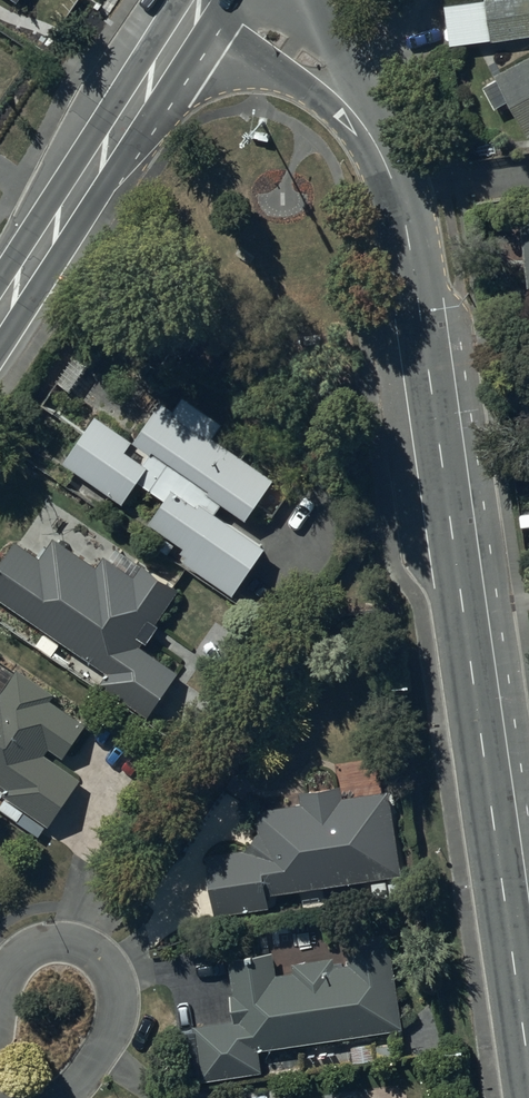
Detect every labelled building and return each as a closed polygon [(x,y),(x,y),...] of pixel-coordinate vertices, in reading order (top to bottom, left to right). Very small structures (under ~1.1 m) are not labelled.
[(493,20),(490,1),(447,6),(452,48),(496,43),(493,20)] [(499,77),(501,80),(486,87),(499,115),(517,106),(528,132),(528,62),(499,77)] [(102,410),(66,457),(128,504),(146,480),(172,499),(155,522),(193,550),(190,554),(240,592),(276,545),(228,509),(235,499),(255,514),(279,482),(220,437),(230,423),(191,394),(180,409),(170,402),(142,439),(102,410)] [(0,568),(0,597),(70,644),(66,650),(110,679),(109,680),(161,715),(187,675),(147,648),(184,591),(121,549),(108,568),(63,538),(49,560),(18,540),(0,568)] [(16,784),(9,795),(57,826),(88,780),(54,758),(61,748),(70,754),(92,721),(58,698),(63,690),(23,663),(6,689),(0,686),(0,774),(16,784)] [(220,852),(225,908),(286,903),(285,891),(405,881),(400,823),(390,824),(388,793),(354,796),(353,782),(310,785),(311,800),(266,804),(268,828),(256,849),(220,852)] [(242,1022),(199,1025),(204,1083),(289,1076),(287,1052),(306,1051),(307,1065),(342,1062),(340,1037),(407,1032),(399,931),(355,935),(357,962),(342,963),(341,954),(299,957),(300,969),(280,971),(278,949),(237,952),(242,1022)]
